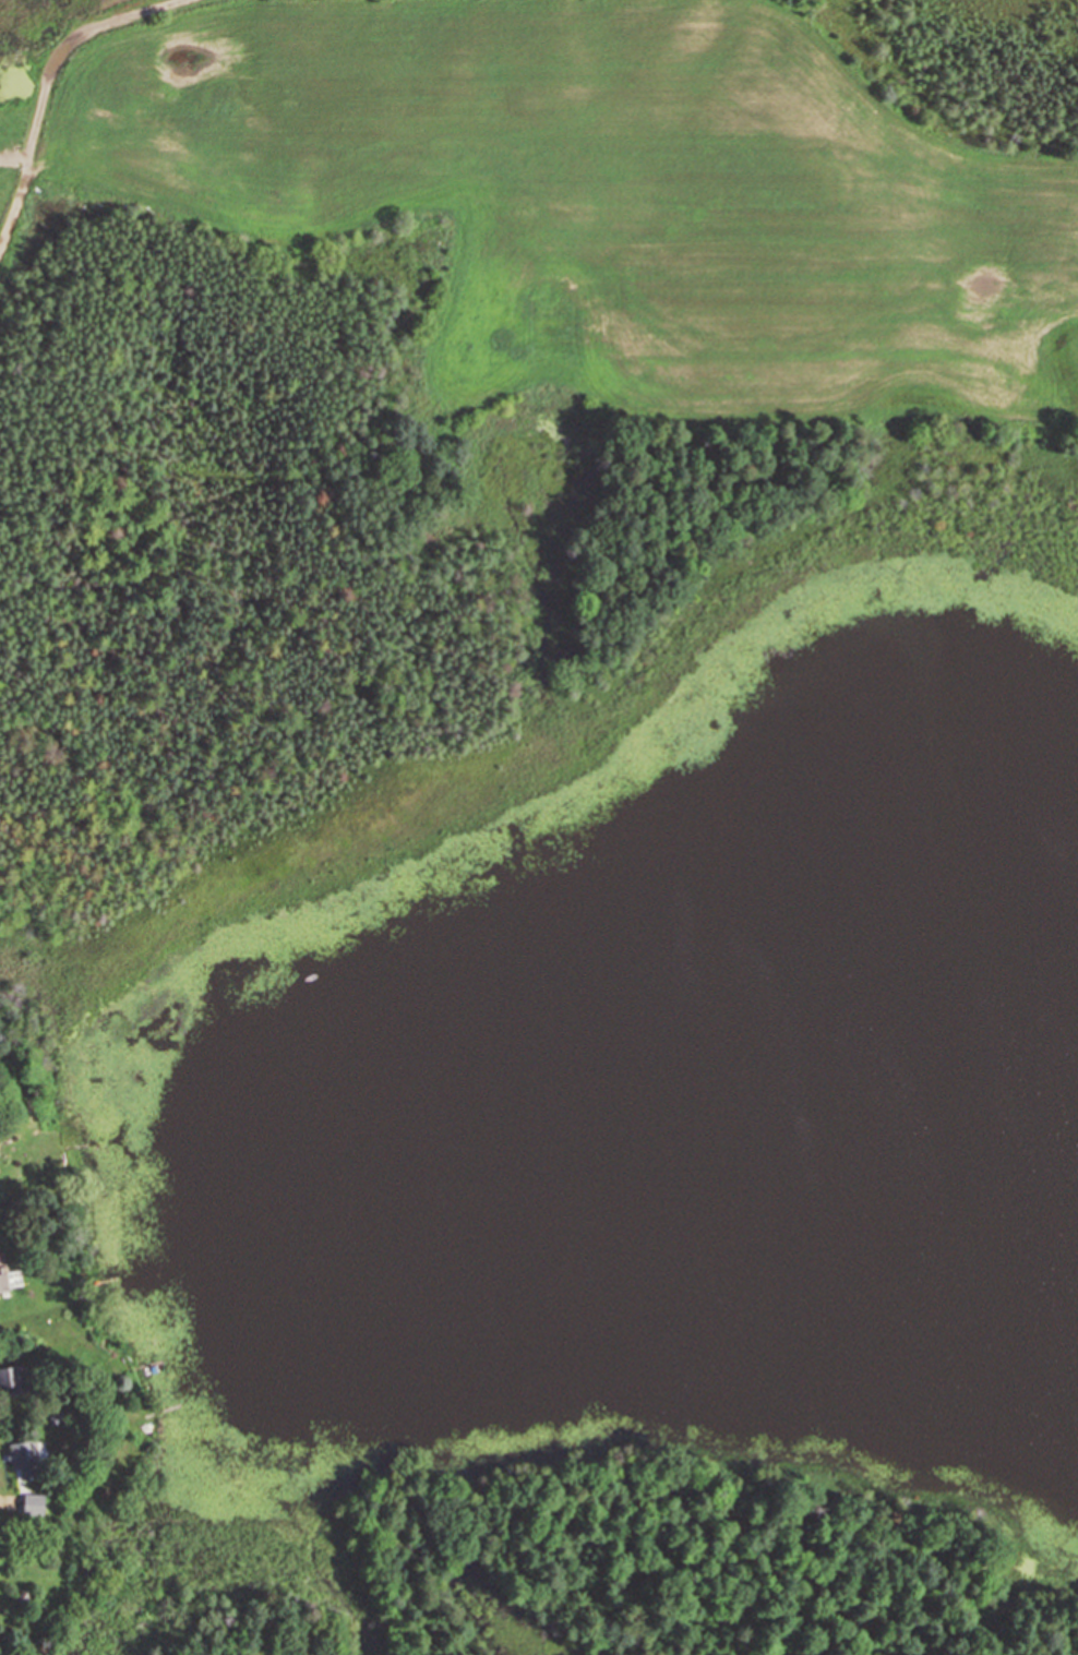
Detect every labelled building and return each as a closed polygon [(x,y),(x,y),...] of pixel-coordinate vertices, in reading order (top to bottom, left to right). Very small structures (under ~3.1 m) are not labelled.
[(8,1274),(0,1275),(0,1292),(9,1292),(8,1274)] [(0,1368),(0,1395),(26,1395),(26,1368),(0,1368)] [(9,1469),(20,1469),(20,1476),(38,1476),(38,1442),(9,1442),(9,1469)] [(43,1514),(43,1494),(24,1494),(24,1514),(43,1514)]
